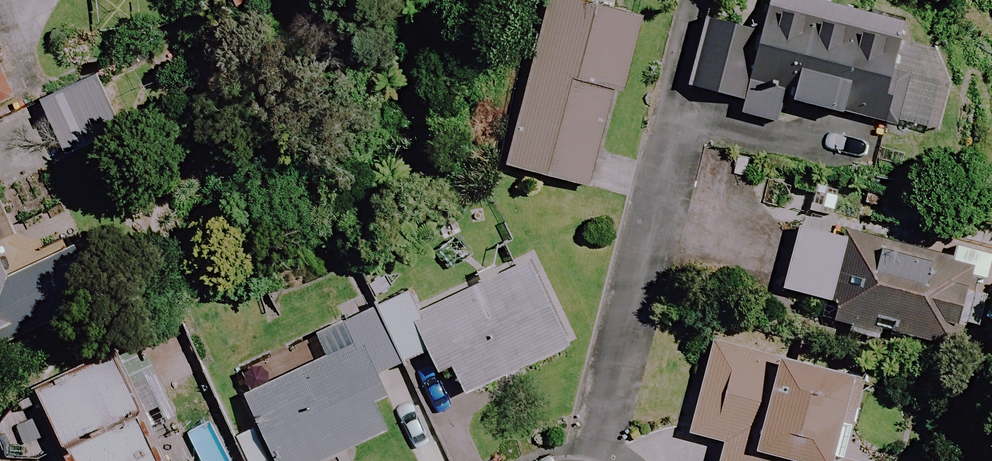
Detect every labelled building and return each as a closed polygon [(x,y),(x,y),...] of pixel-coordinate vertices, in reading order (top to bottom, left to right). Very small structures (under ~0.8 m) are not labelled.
[(558,0),(548,0),(502,166),(586,189),(612,93),(619,95),(639,22),(558,0)] [(790,0),(774,0),(767,34),(706,21),(691,91),(739,101),(736,115),(777,124),(782,102),(930,135),(952,35),(790,0)] [(0,75),(0,105),(11,100),(0,75)] [(120,135),(99,80),(41,103),(62,158),(120,135)] [(969,302),(984,306),(991,272),(991,253),(853,220),(847,243),(797,231),(782,294),(832,306),(826,331),(954,362),(963,325),(969,302)] [(374,307),(401,367),(425,356),(435,379),(448,373),(459,399),(570,349),(530,260),(414,312),(405,293),(374,307)] [(239,460),(329,460),(395,431),(371,380),(401,367),(374,307),(342,322),(353,346),(241,397),(254,426),(229,438),(239,460)] [(115,352),(29,390),(61,460),(163,460),(135,396),(159,385),(140,341),(115,352)] [(712,341),(687,436),(722,445),(718,460),(835,460),(856,380),(712,341)]
